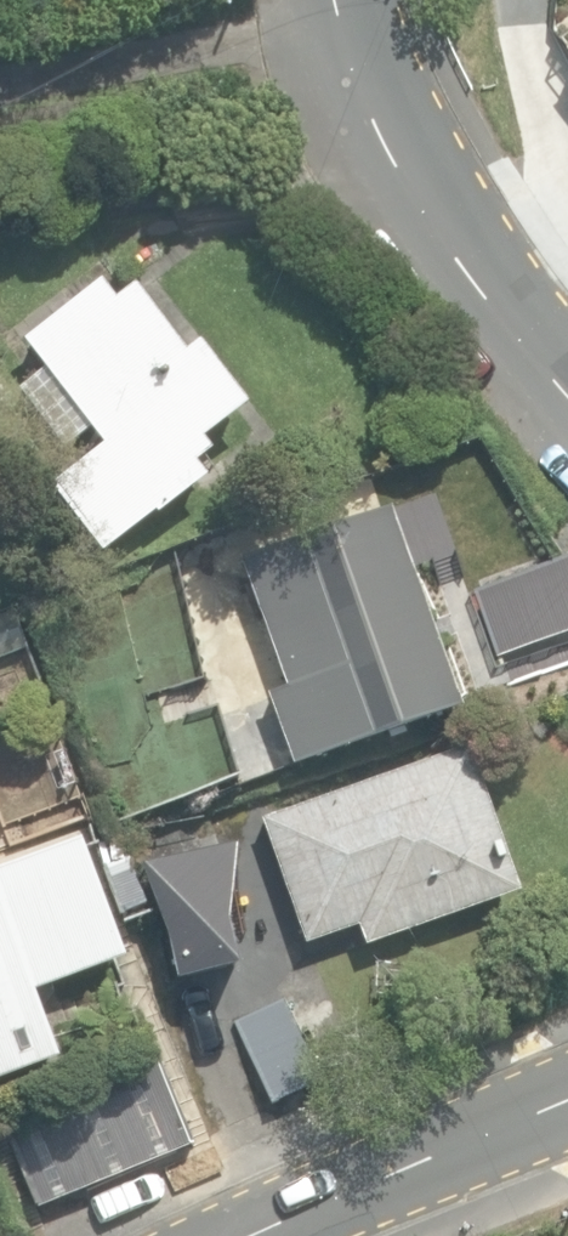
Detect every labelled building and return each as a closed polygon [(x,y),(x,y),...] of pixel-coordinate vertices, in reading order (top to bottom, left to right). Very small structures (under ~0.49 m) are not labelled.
[(87,427),(154,516),(203,478),(193,464),(209,452),(200,440),(245,406),(197,343),(182,354),(131,287),(112,302),(97,283),(21,342),(43,370),(17,390),(62,447),(87,427)] [(264,693),(293,771),(461,708),(386,510),(238,567),(283,686),(264,693)] [(356,927),(363,947),(517,893),(465,746),(259,819),(304,946),(356,927)] [(124,844),(174,963),(275,920),(243,844),(212,858),(193,814),(124,844)] [(44,1019),(33,991),(122,958),(79,838),(0,867),(0,1035),(44,1019)] [(233,1024),(272,1103),(322,1079),(282,999),(233,1024)] [(38,1209),(193,1150),(155,1049),(0,1108),(0,1111),(38,1209)]
